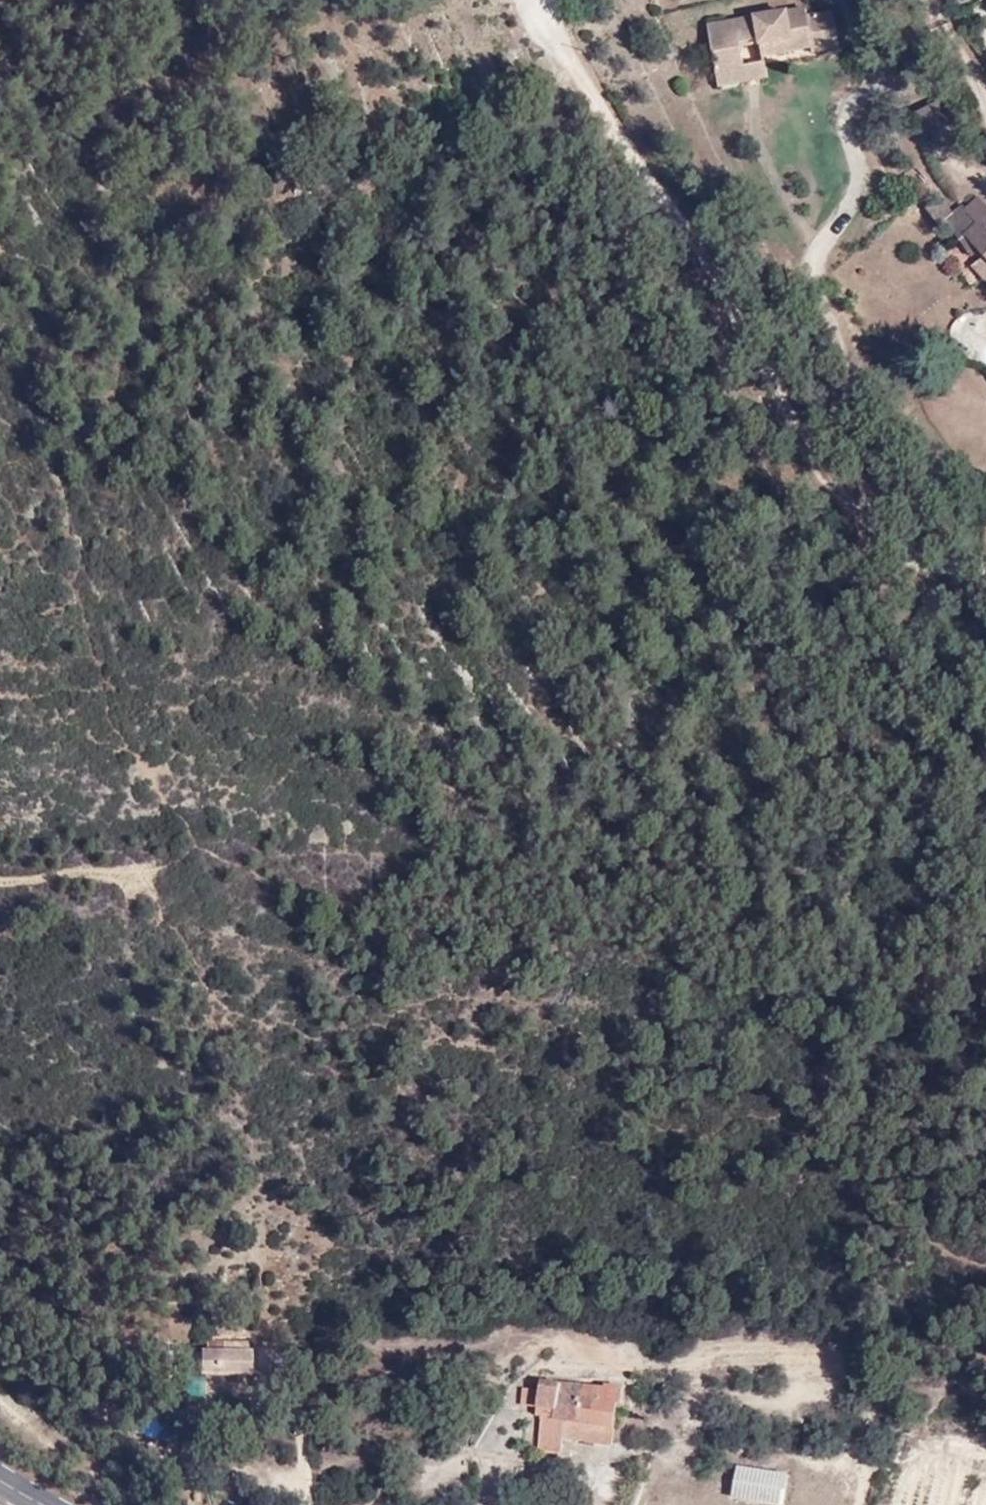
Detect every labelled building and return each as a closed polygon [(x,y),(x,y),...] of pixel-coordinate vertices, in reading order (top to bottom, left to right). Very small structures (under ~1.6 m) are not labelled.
[(743,82),(741,68),(737,47),(755,44),(758,57),(801,50),(802,56),(835,50),(828,13),(800,18),(798,9),(702,26),(713,86),(743,82)] [(759,65),(741,68),(743,82),(762,78),(759,65)] [(985,258),(985,208),(976,198),(965,207),(959,202),(953,209),(939,196),(926,210),(936,228),(942,224),(955,238),(971,253),(979,250),(985,258)] [(985,277),(985,258),(979,250),(971,253),(955,238),(942,248),(967,286),(984,274),(985,277)] [(253,1364),(199,1358),(199,1379),(251,1385),(253,1364)] [(620,1406),(526,1396),(523,1417),(536,1419),(536,1415),(554,1417),(554,1424),(544,1424),(543,1454),(566,1456),(567,1447),(614,1450),(620,1406)] [(736,1504),(786,1504),(788,1484),(740,1477),(736,1504)]
